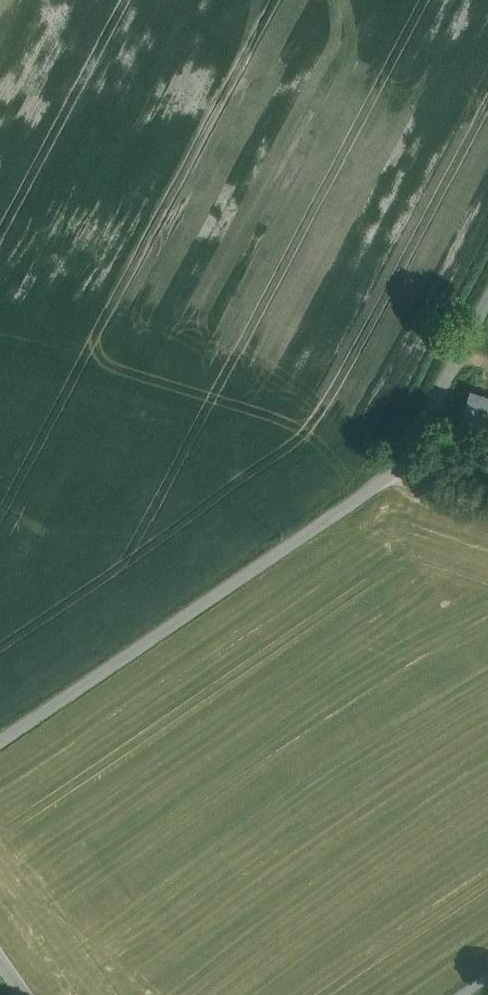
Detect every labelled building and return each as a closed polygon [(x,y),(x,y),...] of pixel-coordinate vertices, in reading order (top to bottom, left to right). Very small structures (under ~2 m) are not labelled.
[(471,391),(462,419),(487,427),(487,397),(471,391)]
